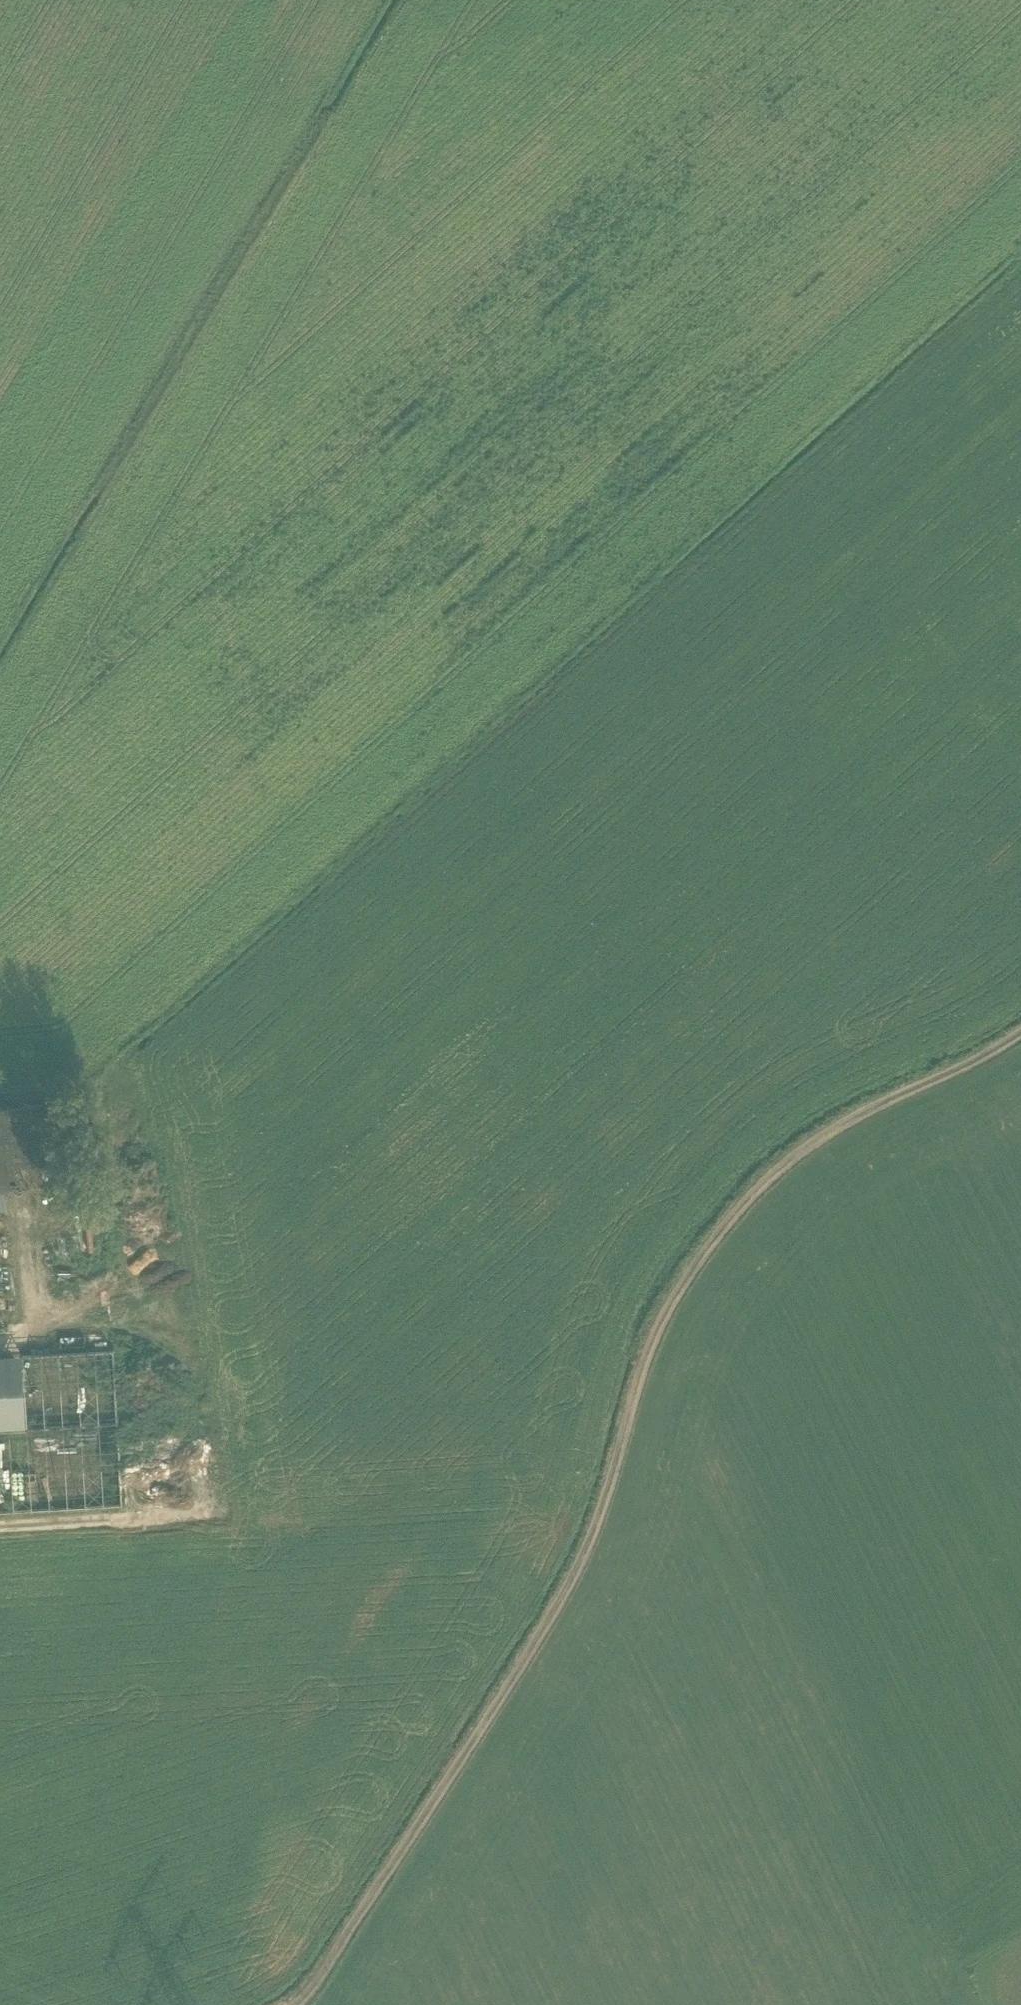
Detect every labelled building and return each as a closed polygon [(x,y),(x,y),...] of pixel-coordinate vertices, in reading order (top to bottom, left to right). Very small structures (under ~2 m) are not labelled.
[(26,1428),(22,1355),(0,1357),(0,1429),(26,1428)]
